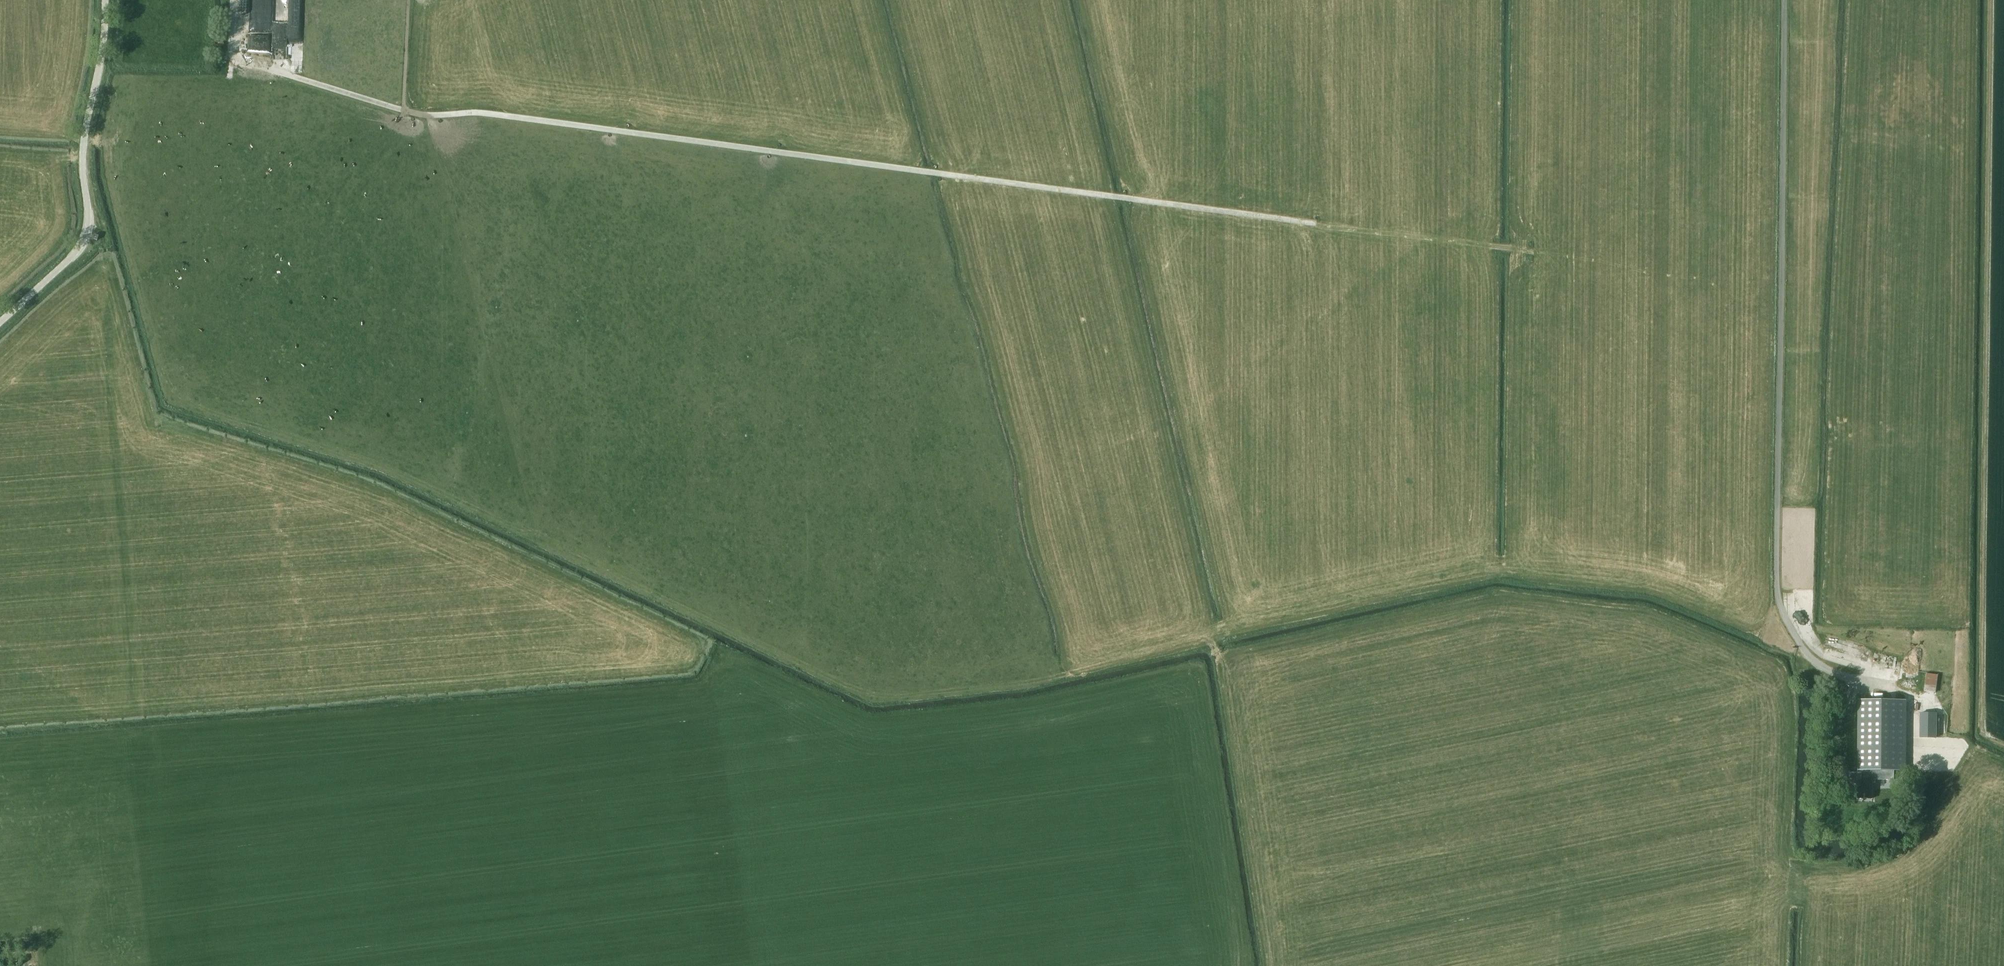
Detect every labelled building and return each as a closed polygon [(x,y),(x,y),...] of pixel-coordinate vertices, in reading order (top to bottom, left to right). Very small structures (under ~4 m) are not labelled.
[(289,10),(289,0),(275,0),(275,9),(289,10)] [(1799,621),(1805,628),(1812,622),(1807,615),(1799,621)] [(1944,676),(1938,675),(1926,673),(1924,691),(1943,693),(1944,686),(1951,687),(1953,675),(1945,674),(1944,676)] [(1856,700),(1856,770),(1904,770),(1904,700),(1856,700)] [(1920,737),(1936,737),(1936,713),(1920,713),(1920,737)] [(1858,786),(1857,798),(1872,798),(1872,783),(1858,783),(1858,786)]
